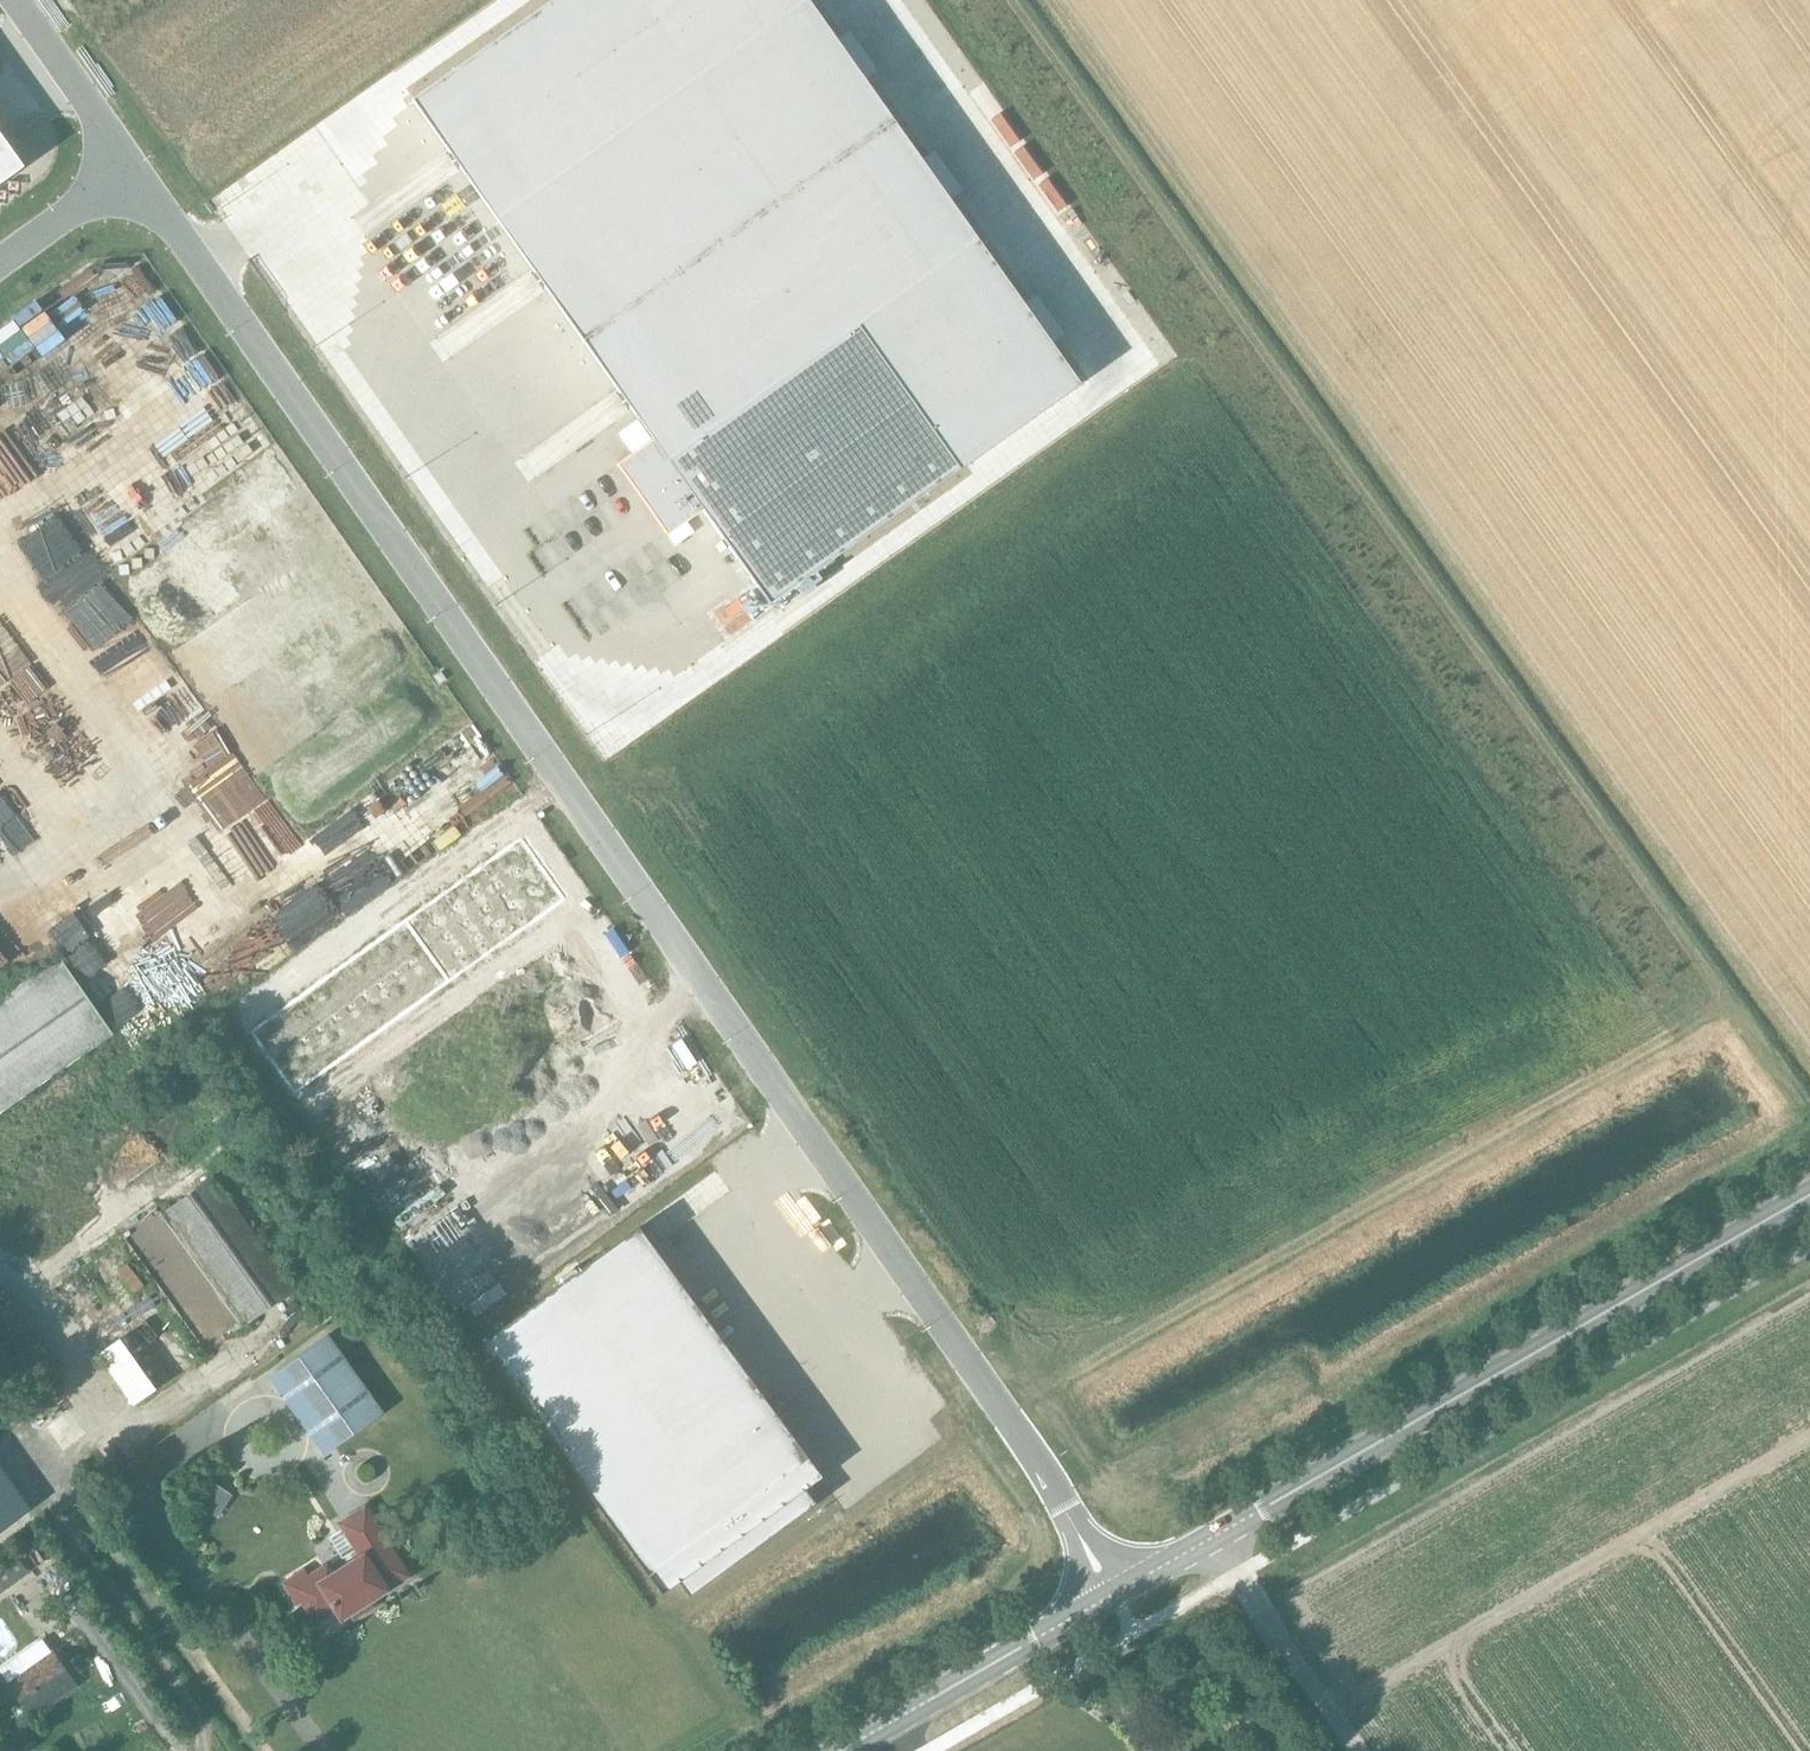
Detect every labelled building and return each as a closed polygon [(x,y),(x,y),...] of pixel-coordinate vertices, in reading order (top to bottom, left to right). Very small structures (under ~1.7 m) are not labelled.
[(1079,388),(807,0),(552,0),(412,100),(652,439),(616,464),(667,535),(702,510),(769,604),(1079,388)] [(250,1032),(295,1094),(566,900),(521,838),(250,1032)] [(0,990),(0,1109),(110,1032),(61,962),(34,981),(27,971),(0,990)] [(603,1019),(597,1009),(582,988),(562,1002),(584,1033),(603,1019)] [(543,1015),(565,1046),(584,1033),(562,1002),(543,1015)] [(494,1096),(473,1065),(457,1075),(479,1107),(494,1096)] [(442,1086),(463,1117),(479,1107),(457,1075),(442,1086)] [(426,1097),(448,1128),(463,1117),(442,1086),(426,1097)] [(448,1128),(426,1097),(411,1108),(432,1139),(448,1128)] [(501,1138),(479,1107),(463,1117),(485,1148),(501,1138)] [(411,1108),(395,1119),(417,1150),(432,1139),(411,1108)] [(659,1108),(505,1216),(532,1255),(687,1147),(660,1108),(659,1108)] [(485,1148),(463,1117),(448,1128),(470,1159),(485,1148)] [(380,1130),(401,1161),(417,1150),(395,1119),(380,1130)] [(401,1161),(380,1130),(364,1141),(380,1164),(386,1172),(401,1161)] [(439,1181),(454,1170),(432,1139),(417,1150),(439,1181)] [(348,1152),(364,1176),(380,1164),(364,1141),(348,1152)] [(439,1181),(417,1150),(401,1161),(423,1192),(439,1181)] [(408,1203),(423,1192),(401,1161),(386,1172),(408,1203)] [(386,1172),(380,1164),(364,1176),(369,1183),(386,1172)] [(408,1203),(386,1172),(369,1183),(391,1214),(408,1203)] [(248,1324),(294,1290),(212,1177),(166,1211),(248,1324)] [(639,1228),(479,1345),(661,1594),(678,1582),(689,1596),(815,1504),(805,1489),(821,1477),(639,1228)] [(485,1230),(466,1243),(493,1282),(513,1269),(485,1230)] [(466,1243),(446,1257),(474,1296),(493,1282),(466,1243)] [(446,1257),(426,1271),(453,1310),(474,1296),(446,1257)] [(113,1275),(69,1299),(75,1311),(75,1320),(88,1345),(88,1351),(105,1352),(127,1393),(144,1383),(144,1382),(148,1322),(157,1339),(167,1334),(167,1338),(177,1332),(178,1322),(157,1283),(149,1287),(147,1312),(126,1310),(127,1296),(138,1290),(112,1288),(113,1275)] [(382,1413),(327,1336),(268,1377),(324,1455),(382,1413)] [(22,1510),(0,1480),(0,1526),(22,1510)] [(364,1512),(343,1524),(365,1558),(331,1579),(325,1570),(297,1588),(316,1618),(336,1606),(342,1615),(351,1610),(354,1616),(371,1605),(367,1599),(404,1576),(364,1512)] [(14,1558),(0,1568),(0,1597),(28,1577),(14,1558)] [(17,1671),(19,1674),(7,1682),(32,1718),(77,1686),(52,1651),(25,1669),(23,1667),(17,1671)]
